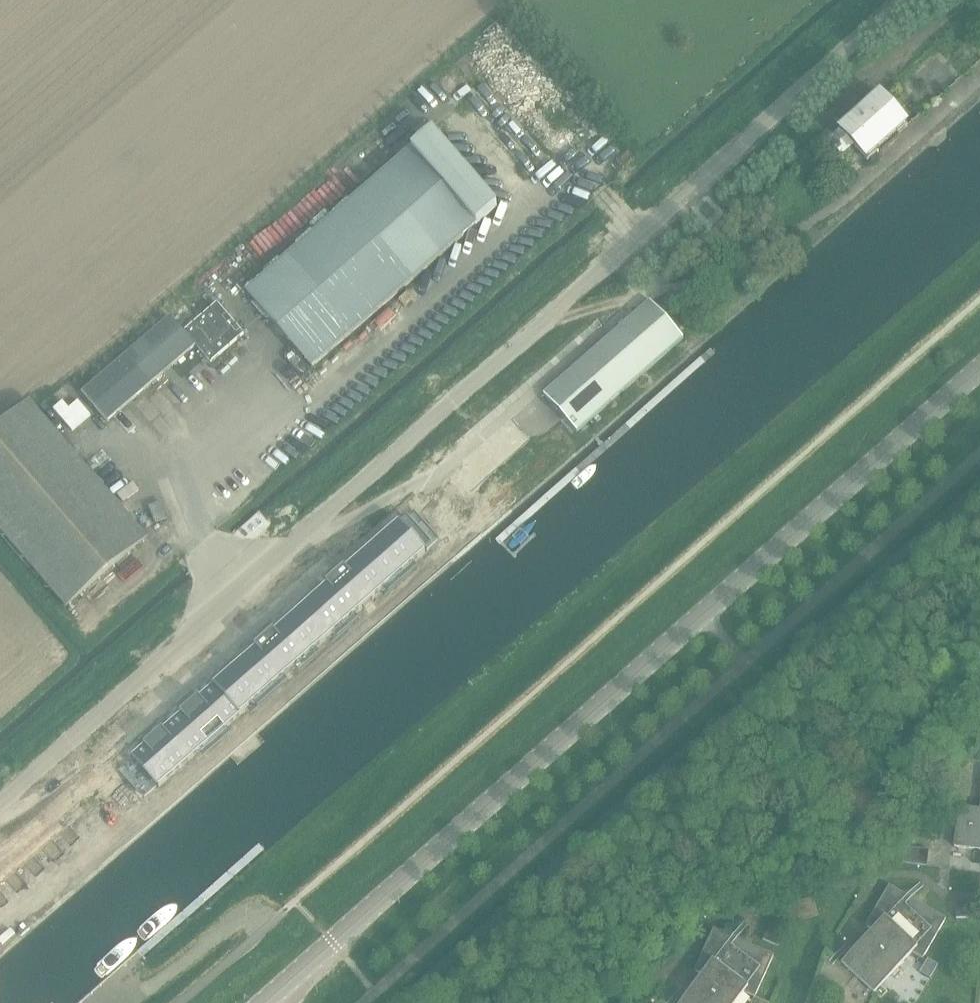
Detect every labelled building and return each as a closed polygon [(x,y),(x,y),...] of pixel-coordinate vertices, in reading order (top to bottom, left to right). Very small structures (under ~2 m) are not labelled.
[(829,139),(842,154),(852,144),(867,161),(907,126),(879,94),(829,139)] [(282,260),(247,292),(311,367),(436,261),(436,260),(497,206),(432,130),(282,260)] [(651,302),(645,306),(543,396),(577,433),(684,339),(651,302)] [(218,304),(184,332),(196,346),(210,363),(244,334),(218,304)] [(696,313),(691,308),(688,304),(675,316),(683,325),(696,313)] [(161,323),(82,392),(107,422),(187,352),(161,323)] [(144,540),(28,401),(0,425),(0,532),(63,607),(144,540)] [(156,523),(167,519),(161,503),(150,507),(156,523)] [(387,519),(120,758),(155,797),(424,558),(387,519)] [(960,805),(955,846),(979,849),(979,808),(960,805)] [(904,847),(902,862),(926,865),(928,850),(904,847)] [(946,919),(889,885),(866,925),(873,930),(858,945),(862,948),(853,957),(849,954),(842,962),(880,999),(887,991),(878,983),(888,973),(891,975),(912,952),(922,959),(946,919)] [(955,902),(956,918),(972,917),(971,901),(955,902)] [(762,940),(777,946),(784,931),(769,925),(762,940)] [(713,928),(694,970),(702,974),(689,991),(693,993),(685,1002),(736,1002),(744,993),(754,997),(773,955),(713,928)]
